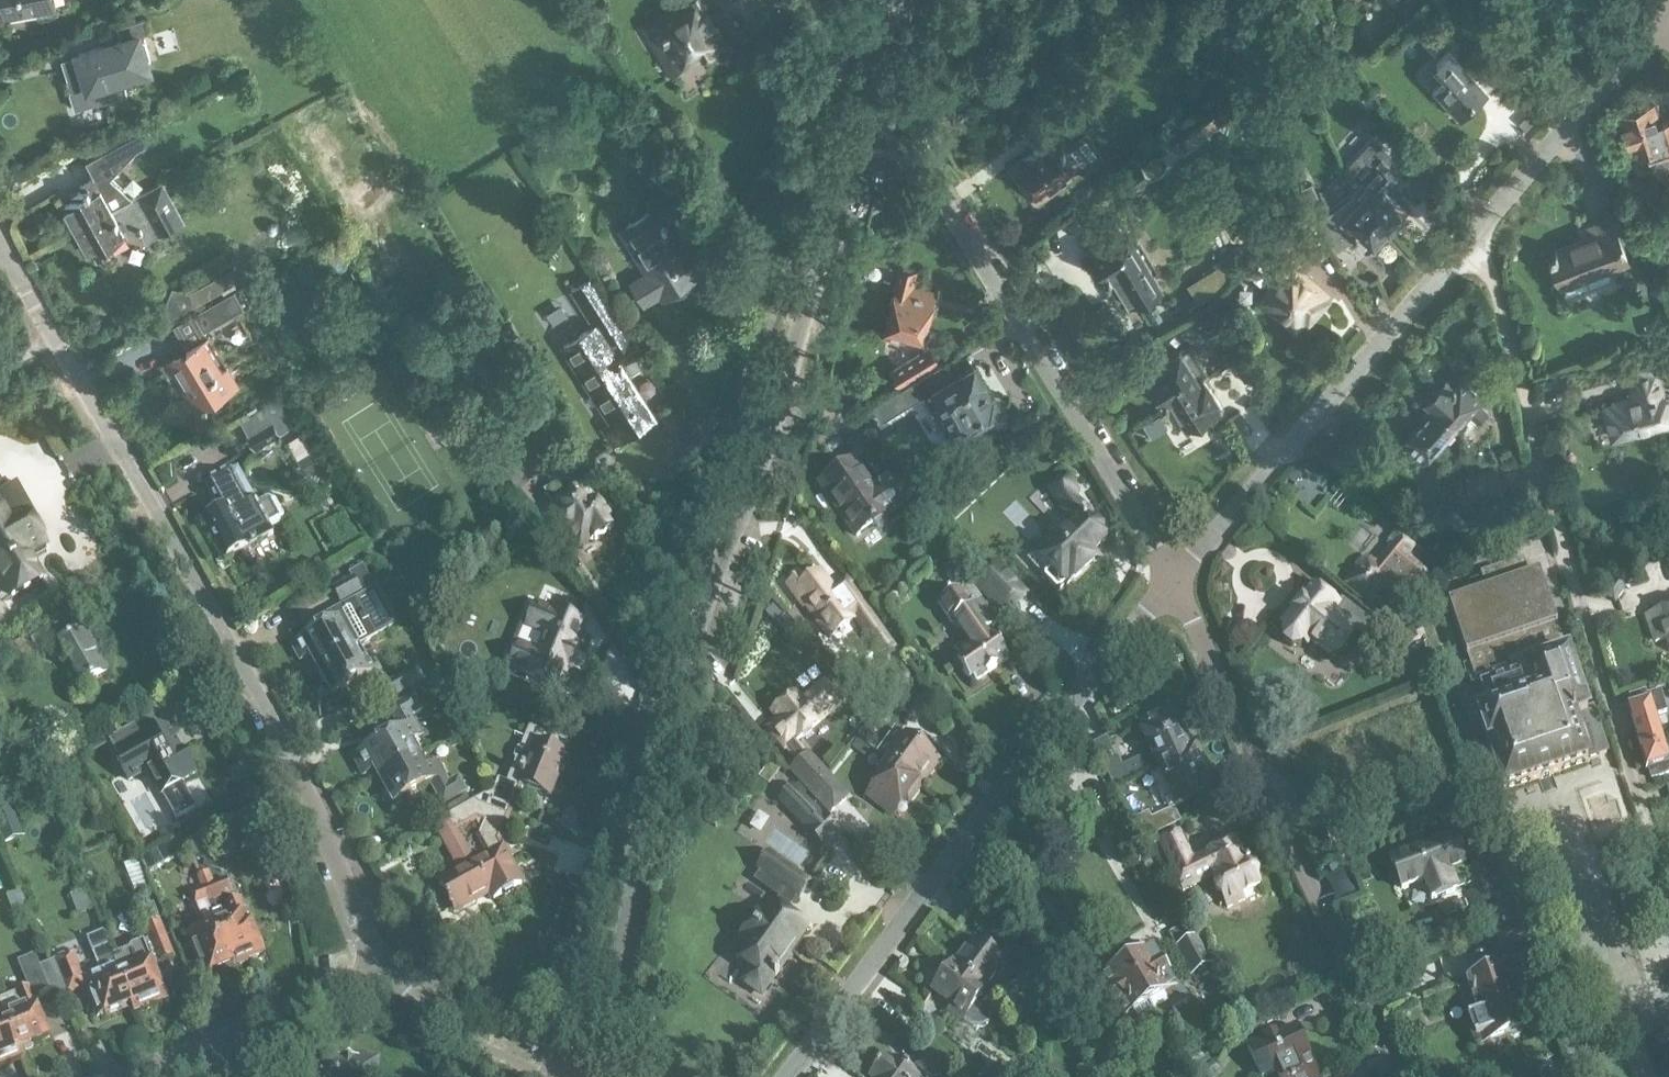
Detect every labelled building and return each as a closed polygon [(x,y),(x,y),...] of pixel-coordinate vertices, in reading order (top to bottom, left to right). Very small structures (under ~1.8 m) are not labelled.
[(5,17),(38,11),(39,11),(38,5),(54,2),(54,0),(1,0),(5,17)] [(668,44),(683,68),(726,43),(707,11),(710,9),(704,0),(688,0),(676,7),(672,6),(662,12),(660,17),(655,21),(657,25),(656,31),(662,42),(668,44)] [(1235,13),(1216,23),(1227,44),(1238,65),(1258,53),(1235,13)] [(150,31),(146,18),(118,26),(122,38),(61,58),(77,109),(127,93),(122,76),(149,68),(139,35),(150,31)] [(1458,117),(1494,83),(1470,57),(1463,64),(1450,50),(1437,62),(1450,76),(1434,91),(1458,117)] [(1378,68),(1367,57),(1360,65),(1358,66),(1368,77),(1378,68)] [(1244,85),(1238,76),(1229,81),(1235,91),(1244,85)] [(1091,89),(1082,95),(1090,105),(1098,100),(1091,89)] [(1062,183),(1084,167),(1070,146),(1104,122),(1092,106),(1091,107),(1082,95),(1054,115),(1062,128),(1058,130),(1063,135),(1046,147),(1044,144),(1013,165),(1039,202),(1064,185),(1062,183)] [(1628,144),(1632,156),(1648,150),(1654,168),(1656,168),(1661,172),(1668,169),(1668,119),(1660,122),(1654,104),(1619,115),(1623,127),(1621,128),(1626,145),(1628,144)] [(64,203),(77,228),(112,209),(113,210),(134,198),(111,177),(138,149),(154,140),(148,128),(86,161),(94,176),(80,183),(83,188),(72,194),(74,198),(64,203)] [(1370,190),(1359,202),(1388,228),(1391,230),(1410,209),(1386,188),(1395,178),(1379,163),(1362,183),(1370,190)] [(1147,176),(1139,166),(1118,180),(1125,190),(1147,176)] [(107,245),(139,227),(148,241),(185,221),(164,182),(134,198),(113,210),(112,209),(77,228),(91,254),(94,252),(98,259),(111,252),(107,245)] [(621,227),(647,269),(629,280),(644,306),(662,295),(663,297),(695,277),(662,223),(683,211),(667,184),(652,193),(653,195),(646,199),(652,208),(621,227)] [(1359,202),(1340,224),(1369,250),(1388,228),(1359,202)] [(1146,258),(1117,210),(1092,226),(1101,242),(1089,249),(1109,281),(1114,278),(1146,258)] [(1584,238),(1549,252),(1563,286),(1628,260),(1611,217),(1581,229),(1584,238)] [(1312,319),(1329,299),(1325,295),(1328,292),(1294,263),(1291,266),(1281,257),(1274,265),(1284,275),(1262,300),(1296,329),(1308,315),(1312,319)] [(1163,287),(1146,258),(1114,278),(1131,307),(1163,287)] [(924,337),(936,291),(914,285),(918,269),(899,265),(893,287),(897,288),(897,289),(895,296),(893,297),(891,306),(892,308),(885,335),(904,340),(906,333),(924,337)] [(1265,280),(1254,273),(1248,284),(1259,291),(1265,280)] [(563,343),(579,367),(613,421),(604,427),(614,442),(653,417),(620,364),(641,351),(592,275),(571,288),(594,324),(563,343)] [(170,320),(217,294),(210,281),(192,291),(173,287),(165,309),(170,320)] [(245,308),(236,292),(196,314),(205,330),(245,308)] [(1220,317),(1211,303),(1195,315),(1204,328),(1220,317)] [(207,337),(167,361),(196,411),(236,387),(207,337)] [(1166,406),(1170,403),(1168,401),(1205,378),(1204,377),(1210,374),(1190,342),(1179,349),(1180,351),(1162,362),(1165,366),(1148,376),(1166,406)] [(890,370),(900,386),(940,361),(931,345),(890,370)] [(1255,374),(1241,352),(1228,360),(1241,382),(1255,374)] [(1605,406),(1614,438),(1645,428),(1646,431),(1668,424),(1668,404),(1665,405),(1655,370),(1653,371),(1649,357),(1629,362),(1633,377),(1632,377),(1637,396),(1605,406)] [(945,361),(872,405),(882,420),(896,411),(918,399),(932,389),(942,405),(932,411),(943,428),(952,422),(961,438),(983,424),(989,434),(1007,424),(1000,414),(1005,411),(975,363),(955,376),(945,361)] [(1424,401),(1432,409),(1453,429),(1457,425),(1466,433),(1477,421),(1478,422),(1489,410),(1479,401),(1490,389),(1468,369),(1454,384),(1446,377),(1424,401)] [(1168,401),(1170,403),(1186,430),(1203,420),(1205,423),(1222,412),(1220,409),(1223,407),(1205,378),(1168,401)] [(1429,456),(1453,429),(1432,409),(1401,442),(1423,463),(1429,456)] [(282,432),(273,418),(248,432),(257,447),(282,432)] [(821,484),(858,536),(887,516),(891,522),(915,506),(891,472),(872,485),(855,461),(821,484)] [(250,547),(275,534),(273,530),(283,524),(285,517),(276,500),(268,497),(259,503),(257,499),(249,502),(232,470),(204,485),(219,513),(204,521),(225,561),(251,548),(250,547)] [(1045,577),(1059,591),(1065,585),(1067,587),(1096,558),(1093,555),(1107,541),(1102,536),(1103,530),(1097,523),(1090,524),(1087,521),(1093,515),(1077,499),(1080,495),(1068,475),(1048,488),(1059,507),(1076,523),(1050,549),(1045,543),(1035,553),(1030,559),(1030,564),(1042,577),(1045,577)] [(589,507),(580,492),(554,508),(561,519),(560,520),(568,534),(570,533),(580,549),(595,540),(596,542),(611,533),(610,530),(613,528),(597,502),(589,507)] [(0,503),(0,571),(18,603),(49,586),(35,561),(48,555),(46,549),(48,548),(32,517),(14,527),(0,503)] [(1371,604),(1380,592),(1402,610),(1431,574),(1410,556),(1415,549),(1398,530),(1388,543),(1391,545),(1376,565),(1368,558),(1346,584),(1371,604)] [(935,559),(942,569),(954,561),(947,551),(935,559)] [(996,564),(975,584),(1005,614),(1028,592),(1013,576),(1010,579),(996,564)] [(349,573),(353,579),(334,590),(341,603),(374,584),(364,565),(349,573)] [(804,598),(831,637),(858,618),(840,593),(839,594),(823,573),(809,582),(805,575),(790,586),(801,601),(804,598)] [(1545,574),(1450,605),(1478,690),(1485,688),(1527,674),(1525,669),(1569,655),(1561,632),(1564,631),(1545,574)] [(1627,583),(1614,574),(1600,594),(1613,603),(1627,583)] [(951,622),(961,627),(975,647),(959,658),(962,662),(959,664),(970,679),(973,677),(976,682),(1009,659),(989,631),(999,624),(969,582),(939,604),(951,622)] [(1382,653),(1393,638),(1343,599),(1338,606),(1315,586),(1280,628),(1283,631),(1281,634),(1282,643),(1292,651),(1301,649),(1304,646),(1312,648),(1327,660),(1338,660),(1355,641),(1354,633),(1356,633),(1361,637),(1362,642),(1376,654),(1382,653)] [(310,654),(318,668),(371,639),(350,604),(292,636),(295,641),(291,643),(301,660),(310,654)] [(532,675),(562,687),(578,646),(587,624),(540,605),(531,628),(547,634),(540,652),(524,646),(515,669),(532,675)] [(1416,607),(1393,638),(1407,649),(1426,637),(1416,607)] [(1648,616),(1657,642),(1667,639),(1668,645),(1668,609),(1648,616)] [(856,625),(875,650),(890,637),(873,613),(856,625)] [(800,631),(785,616),(785,617),(778,623),(777,624),(791,639),(800,631)] [(36,650),(50,642),(61,661),(68,657),(85,686),(111,671),(87,630),(86,628),(63,640),(61,636),(63,634),(55,621),(28,635),(15,644),(23,657),(36,649),(36,650)] [(367,660),(360,646),(318,669),(332,695),(379,671),(372,657),(367,660)] [(1593,711),(1588,712),(1569,655),(1525,669),(1527,674),(1485,688),(1488,697),(1487,697),(1492,713),(1480,717),(1504,791),(1589,763),(1588,759),(1607,753),(1593,711)] [(889,670),(904,692),(918,682),(903,660),(889,670)] [(415,686),(408,673),(387,686),(394,698),(415,686)] [(788,771),(811,795),(828,772),(809,752),(807,754),(797,741),(802,736),(806,737),(812,732),(813,728),(842,704),(825,683),(802,701),(796,693),(772,713),(778,721),(766,730),(785,753),(786,752),(796,765),(788,771)] [(1628,708),(1637,739),(1661,732),(1656,715),(1668,712),(1661,690),(1647,694),(1646,690),(1629,695),(1633,706),(1628,708)] [(1461,696),(1446,701),(1453,724),(1455,724),(1467,720),(1468,719),(1461,696)] [(375,769),(380,779),(423,755),(414,740),(421,736),(412,719),(424,712),(416,697),(392,711),(403,731),(355,758),(364,775),(375,769)] [(1150,707),(1155,717),(1156,717),(1168,711),(1164,701),(1150,707)] [(854,724),(866,715),(857,702),(845,711),(854,724)] [(1114,789),(1160,767),(1189,753),(1169,711),(1168,711),(1156,717),(1140,724),(1153,753),(1123,767),(1118,756),(1103,763),(1114,789)] [(193,775),(166,728),(149,738),(141,723),(109,741),(120,759),(116,761),(127,781),(148,769),(176,820),(197,808),(182,781),(193,775)] [(480,804),(508,814),(520,783),(550,795),(566,753),(564,752),(568,740),(530,725),(521,747),(517,749),(514,757),(516,761),(508,783),(498,779),(490,794),(478,800),(480,804)] [(1648,770),(1651,780),(1668,775),(1668,758),(1661,732),(1637,739),(1647,770),(1648,770)] [(895,751),(886,762),(921,787),(939,763),(919,748),(922,744),(910,735),(897,752),(895,751)] [(858,740),(853,748),(865,757),(870,749),(858,740)] [(1189,753),(1160,767),(1177,805),(1215,788),(1197,750),(1189,753)] [(430,769),(423,755),(380,779),(395,805),(432,783),(444,804),(468,791),(460,776),(447,783),(437,765),(430,769)] [(771,759),(759,775),(769,783),(780,767),(771,759)] [(910,802),(921,787),(886,762),(878,774),(884,779),(870,798),(893,816),(906,799),(910,802)] [(851,796),(828,772),(811,795),(830,816),(851,796)] [(836,837),(841,833),(822,815),(826,812),(801,788),(784,803),(826,848),(828,845),(829,846),(837,838),(836,837)] [(4,846),(25,837),(9,798),(0,801),(0,835),(4,846)] [(478,800),(436,823),(461,873),(440,885),(449,900),(446,902),(450,909),(452,908),(455,912),(463,908),(463,909),(474,904),(473,900),(490,891),(495,900),(522,885),(497,841),(508,814),(480,804),(478,800)] [(1152,820),(1149,813),(1134,820),(1144,841),(1181,824),(1174,809),(1152,820)] [(1468,823),(1465,814),(1445,822),(1448,831),(1468,823)] [(251,827),(255,835),(268,828),(263,820),(251,827)] [(1495,901),(1483,867),(1469,832),(1431,846),(1390,862),(1401,890),(1421,882),(1427,900),(1470,883),(1473,892),(1469,894),(1474,909),(1495,901)] [(1176,833),(1157,843),(1183,894),(1216,879),(1228,907),(1245,899),(1243,893),(1261,885),(1250,861),(1246,863),(1236,840),(1210,852),(1190,860),(1176,833)] [(181,837),(141,860),(148,875),(190,851),(181,837)] [(739,983),(754,994),(762,1000),(767,994),(805,940),(803,939),(811,928),(788,911),(796,899),(799,902),(813,882),(769,851),(755,871),(759,873),(754,881),(779,898),(776,903),(772,900),(765,910),(761,906),(735,944),(739,946),(731,957),(748,970),(739,983)] [(204,866),(220,871),(224,859),(207,853),(204,866)] [(135,862),(129,864),(140,890),(151,885),(148,875),(141,860),(135,862)] [(208,872),(198,876),(233,965),(235,964),(240,967),(249,963),(250,958),(263,952),(241,899),(227,905),(233,918),(225,921),(221,911),(218,912),(213,899),(230,892),(225,878),(213,883),(208,872)] [(188,936),(199,962),(194,963),(198,972),(202,970),(205,976),(233,965),(198,876),(196,877),(201,888),(189,893),(204,930),(188,936)] [(69,893),(78,914),(93,908),(84,887),(69,893)] [(976,896),(986,911),(998,903),(988,888),(976,896)] [(21,890),(6,896),(14,915),(29,909),(21,890)] [(1493,932),(1505,928),(1518,923),(1509,898),(1496,903),(1484,908),(1493,932)] [(116,956),(115,957),(129,994),(133,1004),(134,1008),(135,1010),(137,1010),(143,1012),(150,1009),(152,1004),(165,998),(164,994),(152,964),(158,962),(159,964),(175,958),(163,927),(159,919),(154,903),(144,907),(150,922),(143,925),(146,933),(149,939),(144,941),(144,942),(133,947),(131,951),(116,956)] [(1480,1048),(1509,1038),(1514,1040),(1520,1038),(1523,1033),(1530,1030),(1523,1009),(1519,1011),(1516,1003),(1538,995),(1526,961),(1532,960),(1519,925),(1505,929),(1506,930),(1494,934),(1505,966),(1457,984),(1480,1048)] [(58,959),(56,960),(69,993),(69,994),(71,994),(85,988),(87,994),(97,1018),(121,1008),(133,1004),(129,994),(115,957),(105,931),(87,938),(100,970),(82,977),(72,953),(68,954),(67,953),(59,956),(59,958),(59,959),(58,959)] [(991,994),(996,997),(998,999),(1018,972),(1017,971),(1020,968),(1027,978),(1038,970),(1017,937),(993,954),(975,941),(956,968),(991,994)] [(1211,966),(1197,938),(1176,950),(1191,977),(1211,966)] [(1154,948),(1127,964),(1155,1011),(1180,997),(1175,988),(1177,987),(1154,948)] [(18,1050),(20,1049),(26,1051),(33,1048),(35,1043),(49,1038),(36,1005),(53,999),(61,996),(49,963),(40,966),(36,954),(18,961),(25,977),(29,988),(17,993),(16,993),(0,999),(0,1002),(18,1050)] [(1129,1026),(1155,1011),(1127,964),(1100,980),(1122,1018),(1124,1017),(1129,1026)] [(962,1023),(965,1020),(969,1024),(973,1026),(978,1027),(983,1026),(987,1024),(990,1021),(992,1017),(993,1012),(992,1007),(991,1004),(996,997),(991,994),(956,968),(953,966),(933,992),(953,1006),(948,1013),(962,1023)] [(1085,986),(1073,994),(1069,996),(1084,1022),(1101,1012),(1085,986)] [(79,1001),(71,1005),(75,1016),(84,1013),(79,1001)] [(18,1050),(0,1002),(0,1065),(21,1057),(18,1050)] [(1276,1074),(1277,1076),(1321,1076),(1311,1056),(1298,1028),(1275,1039),(1274,1035),(1264,1040),(1263,1038),(1246,1046),(1260,1076),(1269,1076),(1276,1074)] [(1094,1053),(1108,1076),(1128,1076),(1132,1075),(1113,1042),(1094,1053)] [(923,1054),(914,1066),(929,1076),(939,1076),(945,1069),(923,1054)] [(920,1076),(895,1058),(893,1060),(886,1055),(869,1076),(920,1076)] [(379,1062),(322,1058),(321,1067),(306,1066),(305,1076),(378,1076),(379,1062)] [(1095,1058),(1086,1064),(1095,1076),(1100,1076),(1106,1073),(1095,1058)] [(1206,1076),(1222,1076),(1225,1074),(1214,1062),(1203,1073),(1206,1076)]
